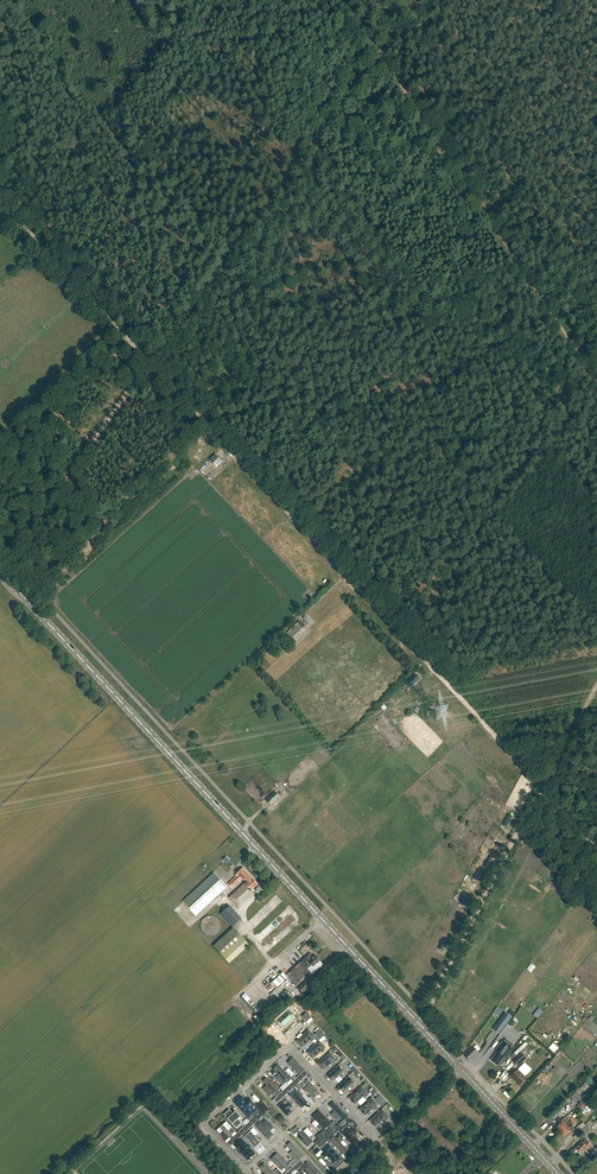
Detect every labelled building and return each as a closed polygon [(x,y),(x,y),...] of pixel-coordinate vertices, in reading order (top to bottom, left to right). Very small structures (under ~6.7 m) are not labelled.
[(215,454),(210,459),(217,467),(222,462),(215,454)] [(310,622),(305,616),(298,623),(285,635),(290,640),(310,622)] [(407,682),(412,686),(420,678),(416,674),(407,682)] [(400,696),(406,690),(402,686),(396,691),(400,696)] [(296,705),(298,703),(288,692),(286,694),(296,705)] [(400,698),(397,695),(395,696),(393,694),(387,699),(393,705),(400,698)] [(271,805),(279,796),(275,792),(266,800),(271,805)] [(509,815),(503,826),(509,829),(515,818),(509,815)] [(490,857),(484,868),(490,870),(495,859),(490,857)] [(230,897),(240,908),(254,894),(251,891),(258,885),(251,878),(246,872),(243,868),(237,874),(239,876),(237,878),(236,877),(229,884),(232,888),(238,883),(241,886),(230,897)] [(196,916),(228,887),(214,872),(182,901),(196,916)] [(276,895),(257,913),(260,917),(279,899),(276,895)] [(465,896),(460,905),(467,908),(471,900),(465,896)] [(209,935),(210,936),(211,935),(212,935),(213,935),(214,935),(215,934),(216,933),(217,933),(218,932),(218,931),(219,931),(219,930),(219,929),(220,928),(220,927),(220,926),(220,925),(220,924),(220,923),(219,923),(219,922),(219,921),(218,920),(217,919),(216,918),(215,917),(213,916),(212,916),(211,916),(210,916),(209,916),(208,916),(206,917),(205,917),(204,918),(203,919),(202,920),(201,921),(201,922),(201,923),(200,924),(200,925),(200,926),(200,927),(201,928),(201,929),(201,930),(202,931),(203,932),(203,933),(204,933),(205,934),(206,935),(207,935),(208,935),(209,935)] [(228,963),(249,945),(232,927),(212,945),(228,963)] [(439,949),(444,952),(449,941),(444,938),(439,949)] [(303,944),(298,948),(301,952),(306,948),(303,944)] [(313,958),(310,954),(286,975),(295,984),(296,986),(306,976),(305,975),(303,973),(307,969),(313,975),(319,969),(316,965),(320,960),(316,955),(313,958)] [(278,987),(285,981),(279,976),(273,982),(278,987)] [(253,982),(259,988),(264,983),(258,977),(253,982)] [(298,988),(302,993),(313,983),(309,978),(298,988)] [(246,994),(250,999),(257,993),(253,988),(246,994)] [(439,1003),(444,1004),(448,993),(443,991),(439,1003)] [(237,1011),(244,1023),(247,1021),(241,1009),(237,1011)] [(289,1010),(278,1020),(284,1027),(293,1018),(290,1015),(293,1013),(289,1010)] [(505,1013),(497,1024),(503,1029),(511,1017),(505,1013)] [(306,1014),(303,1017),(309,1023),(312,1020),(306,1014)] [(294,1040),(307,1028),(301,1020),(287,1033),(294,1040)] [(309,1030),(296,1041),(302,1048),(310,1040),(312,1042),(315,1039),(313,1038),(315,1036),(309,1030)] [(320,1038),(324,1035),(319,1030),(316,1033),(320,1038)] [(511,1031),(505,1033),(507,1040),(513,1038),(511,1031)] [(520,1042),(524,1047),(530,1042),(526,1038),(520,1042)] [(325,1048),(319,1041),(307,1053),(313,1059),(321,1051),(322,1053),(325,1051),(323,1049),(325,1048)] [(498,1065),(504,1057),(503,1057),(510,1048),(502,1042),(495,1051),(497,1052),(491,1060),(498,1065)] [(471,1060),(479,1053),(472,1046),(464,1054),(469,1060),(470,1059),(471,1060)] [(317,1064),(323,1070),(331,1063),(333,1064),(335,1062),(334,1060),(336,1059),(330,1053),(317,1064)] [(518,1066),(526,1058),(521,1053),(513,1061),(518,1066)] [(287,1063),(298,1075),(304,1069),(293,1058),(287,1063)] [(279,1065),(274,1069),(279,1074),(276,1077),(283,1085),(291,1078),(279,1065)] [(343,1075),(342,1074),(344,1072),(338,1066),(328,1075),(333,1081),(339,1076),(341,1078),(343,1075)] [(519,1085),(526,1079),(518,1070),(511,1076),(519,1085)] [(267,1077),(263,1080),(267,1084),(263,1088),(269,1095),(273,1091),(276,1095),(279,1093),(280,1091),(267,1077)] [(344,1093),(350,1087),(351,1089),(354,1086),(352,1085),(354,1083),(349,1077),(338,1087),(344,1093)] [(307,1079),(304,1082),(308,1085),(304,1088),(314,1098),(317,1095),(314,1092),(317,1089),(307,1079)] [(584,1081),(574,1089),(578,1094),(588,1087),(584,1081)] [(367,1096),(365,1095),(367,1093),(363,1089),(361,1087),(349,1098),(355,1104),(363,1097),(364,1099),(367,1096)] [(297,1089),(290,1095),(301,1107),(308,1101),(303,1096),(305,1093),(302,1090),(299,1092),(297,1089)] [(571,1097),(576,1102),(580,1097),(575,1093),(571,1097)] [(245,1099),(242,1097),(235,1103),(248,1117),(255,1110),(252,1107),(255,1104),(248,1097),(245,1099)] [(365,1116),(373,1108),(375,1110),(377,1107),(376,1106),(378,1104),(372,1098),(359,1109),(365,1116)] [(580,1111),(587,1105),(582,1100),(576,1107),(580,1111)] [(287,1116),(292,1111),(290,1108),(293,1106),(288,1101),(285,1104),(283,1102),(278,1106),(287,1116)] [(334,1101),(327,1107),(340,1121),(346,1115),(334,1101)] [(262,1102),(257,1107),(263,1114),(268,1109),(262,1102)] [(581,1111),(585,1116),(592,1108),(588,1104),(581,1111)] [(382,1109),(370,1121),(376,1127),(384,1120),(385,1121),(388,1119),(386,1117),(388,1116),(382,1109)] [(332,1123),(320,1111),(314,1117),(326,1129),(332,1123)] [(558,1126),(556,1127),(560,1131),(567,1125),(565,1124),(569,1120),(566,1117),(562,1120),(557,1125),(558,1126)] [(583,1134),(591,1126),(594,1124),(590,1120),(585,1124),(583,1122),(577,1128),(583,1134)] [(237,1133),(226,1121),(216,1129),(227,1142),(237,1133)] [(262,1121),(257,1126),(266,1135),(269,1132),(266,1128),(268,1126),(262,1121)] [(567,1125),(560,1131),(564,1136),(568,1132),(570,1135),(576,1129),(572,1125),(569,1128),(567,1125)] [(292,1132),(294,1135),(301,1129),(298,1126),(292,1132)] [(349,1129),(347,1127),(342,1132),(355,1146),(360,1141),(353,1133),(356,1130),(352,1126),(349,1129)] [(244,1136),(255,1147),(261,1142),(250,1130),(244,1136)] [(307,1147),(313,1142),(312,1140),(313,1139),(311,1136),(309,1137),(303,1131),(297,1137),(307,1147)] [(324,1138),(320,1134),(316,1138),(318,1140),(314,1143),(316,1145),(320,1141),(321,1142),(325,1139),(324,1138)] [(347,1150),(335,1136),(331,1140),(343,1154),(347,1150)] [(591,1145),(585,1138),(582,1142),(581,1142),(576,1148),(581,1153),(587,1147),(588,1148),(591,1145)] [(248,1160),(255,1153),(250,1148),(251,1147),(247,1144),(242,1139),(235,1146),(240,1151),(239,1152),(242,1155),(243,1155),(248,1160)] [(290,1142),(287,1145),(292,1150),(289,1153),(297,1162),(304,1156),(290,1142)] [(340,1157),(327,1143),(320,1149),(323,1152),(321,1154),(324,1157),(326,1155),(333,1163),(340,1157)] [(277,1153),(271,1158),(281,1170),(284,1167),(286,1169),(289,1166),(277,1153)] [(518,1166),(513,1159),(498,1170),(501,1173),(507,1173),(518,1166)] [(264,1162),(259,1167),(265,1173),(263,1173),(275,1173),(264,1162)] [(308,1162),(301,1168),(303,1170),(301,1171),(304,1173),(305,1172),(307,1173),(318,1173),(308,1162)]
